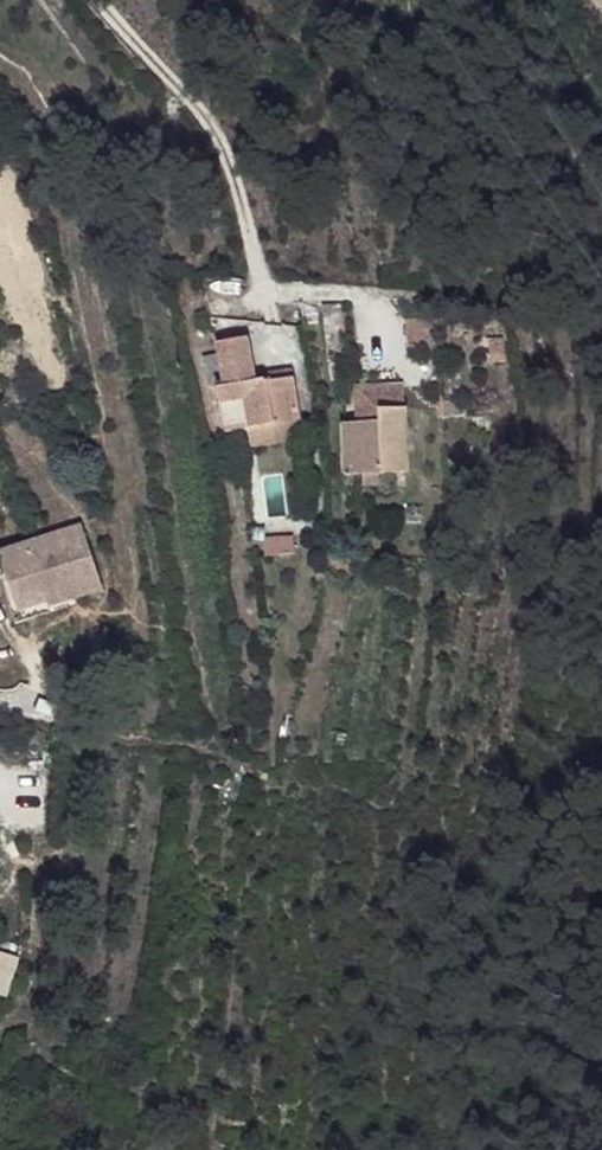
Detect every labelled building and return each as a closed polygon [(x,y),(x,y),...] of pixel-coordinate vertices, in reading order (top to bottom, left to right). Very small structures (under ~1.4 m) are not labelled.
[(395,267),(428,274),(423,257),(395,267)] [(313,395),(300,363),(264,378),(258,365),(254,366),(237,331),(210,343),(227,381),(231,378),(238,390),(253,385),(264,410),(267,414),(313,395)] [(442,408),(419,350),(394,361),(396,368),(413,416),(415,419),(442,408)] [(300,363),(296,354),(272,364),(269,360),(258,365),(264,378),(300,363)] [(413,416),(396,368),(378,375),(358,384),(376,431),(397,422),(413,416)] [(264,410),(253,385),(238,390),(231,378),(227,381),(223,383),(240,421),(264,410)] [(320,410),(313,395),(267,414),(274,431),(320,410)] [(415,419),(413,416),(397,422),(400,434),(417,427),(415,419)] [(14,601),(43,595),(45,605),(47,612),(103,596),(83,531),(0,555),(0,556),(14,601)] [(43,595),(14,601),(16,612),(45,605),(43,595)] [(7,996),(18,956),(0,951),(0,994),(7,996)]
